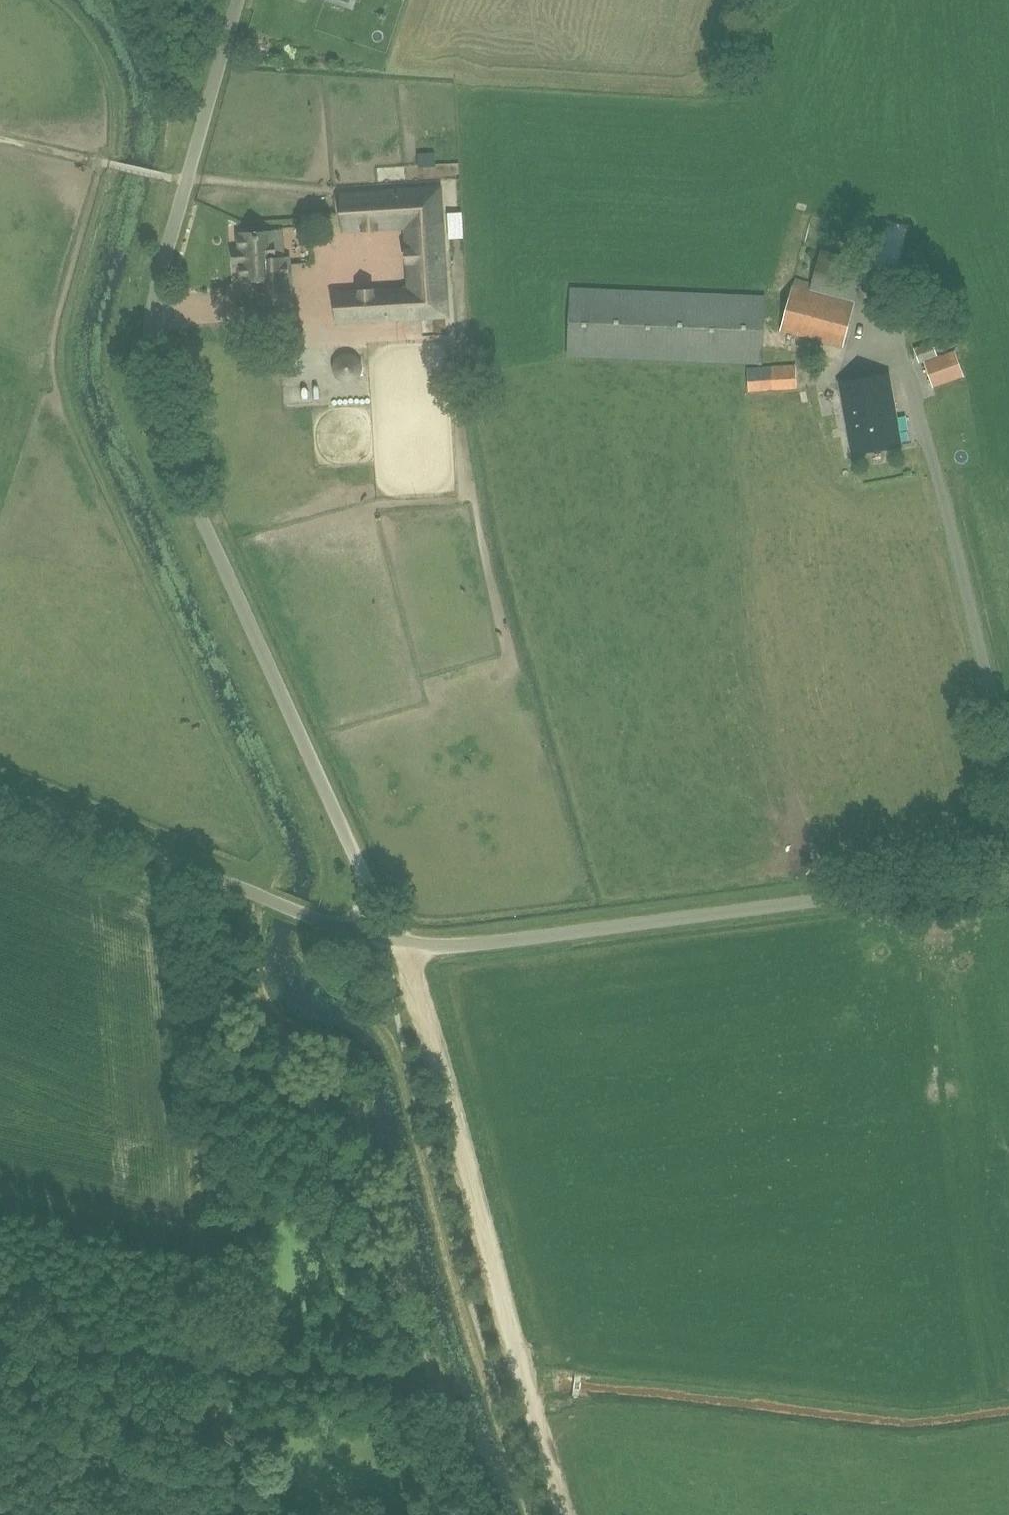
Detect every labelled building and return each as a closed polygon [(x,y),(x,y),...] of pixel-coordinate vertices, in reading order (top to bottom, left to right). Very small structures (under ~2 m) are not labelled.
[(335,294),(336,322),(447,315),(439,189),(342,195),(344,229),(416,225),(420,289),(335,294)] [(281,233),(281,232),(239,234),(240,250),(239,250),(240,264),(241,264),(242,280),(259,279),(260,303),(291,302),(289,258),(277,259),(275,233),(281,233)] [(793,286),(782,330),(843,346),(855,302),(866,262),(821,250),(810,291),(793,286)] [(765,358),(766,294),(573,290),(572,354),(765,358)] [(914,346),(920,363),(925,361),(934,387),(965,376),(955,349),(939,354),(932,341),(914,346)] [(775,379),(751,380),(752,391),(801,389),(800,365),(775,366),(775,379)] [(852,454),(902,445),(890,374),(839,383),(852,454)]
